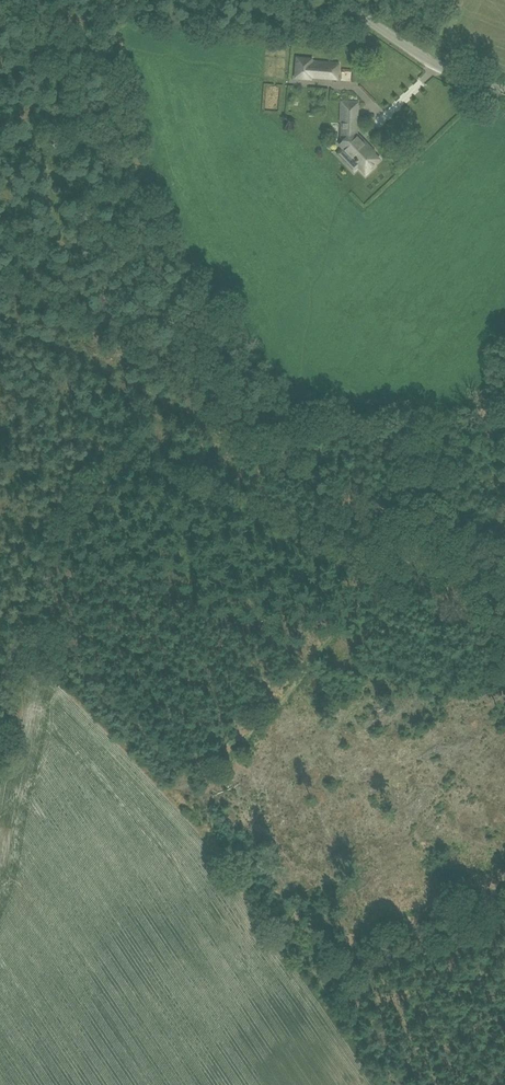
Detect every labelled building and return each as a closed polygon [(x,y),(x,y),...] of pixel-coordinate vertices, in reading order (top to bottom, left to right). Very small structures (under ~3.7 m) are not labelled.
[(338,80),(339,65),(312,62),(313,60),(298,59),(296,78),(311,80),(311,77),(338,80)] [(345,72),(345,83),(355,83),(355,72),(345,72)] [(355,102),(340,102),(340,121),(342,121),(342,138),(345,141),(340,145),(353,159),(353,158),(356,161),(355,161),(357,163),(357,162),(360,164),(358,166),(366,174),(374,166),(373,165),(379,159),(373,152),(374,151),(366,143),(365,144),(363,142),(362,142),(359,139),(359,138),(356,135),(353,138),(349,133),(355,127),(356,102),(355,102)]
